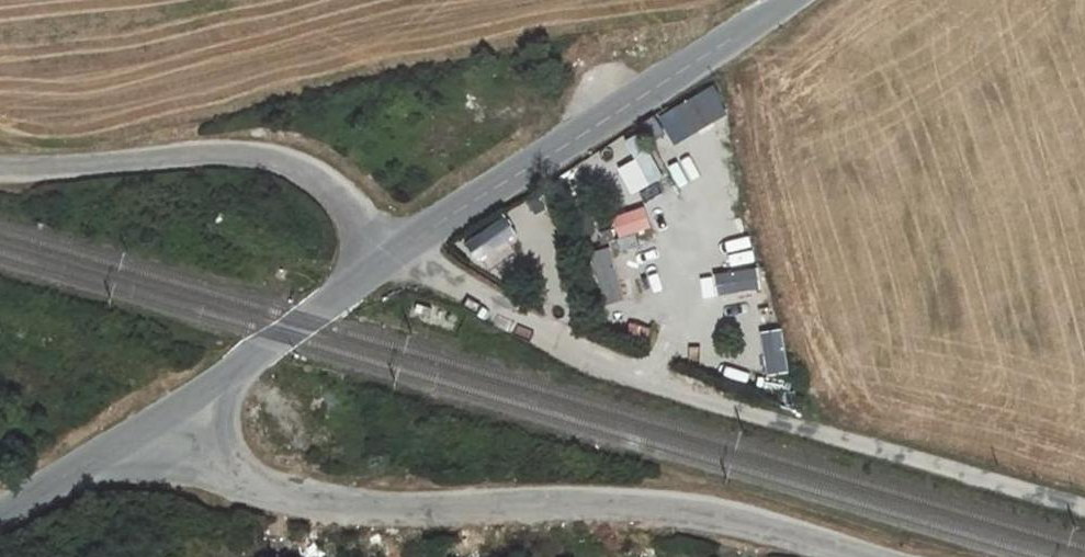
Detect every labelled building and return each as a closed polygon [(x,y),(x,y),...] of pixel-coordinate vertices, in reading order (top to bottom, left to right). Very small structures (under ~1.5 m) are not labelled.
[(703,90),(657,117),(674,144),(719,116),(703,90)] [(648,145),(601,171),(616,199),(664,172),(648,145)] [(597,307),(624,301),(611,246),(583,253),(597,307)] [(724,292),(757,290),(755,267),(722,269),(724,292)] [(768,322),(739,326),(742,349),(771,345),(768,322)]
